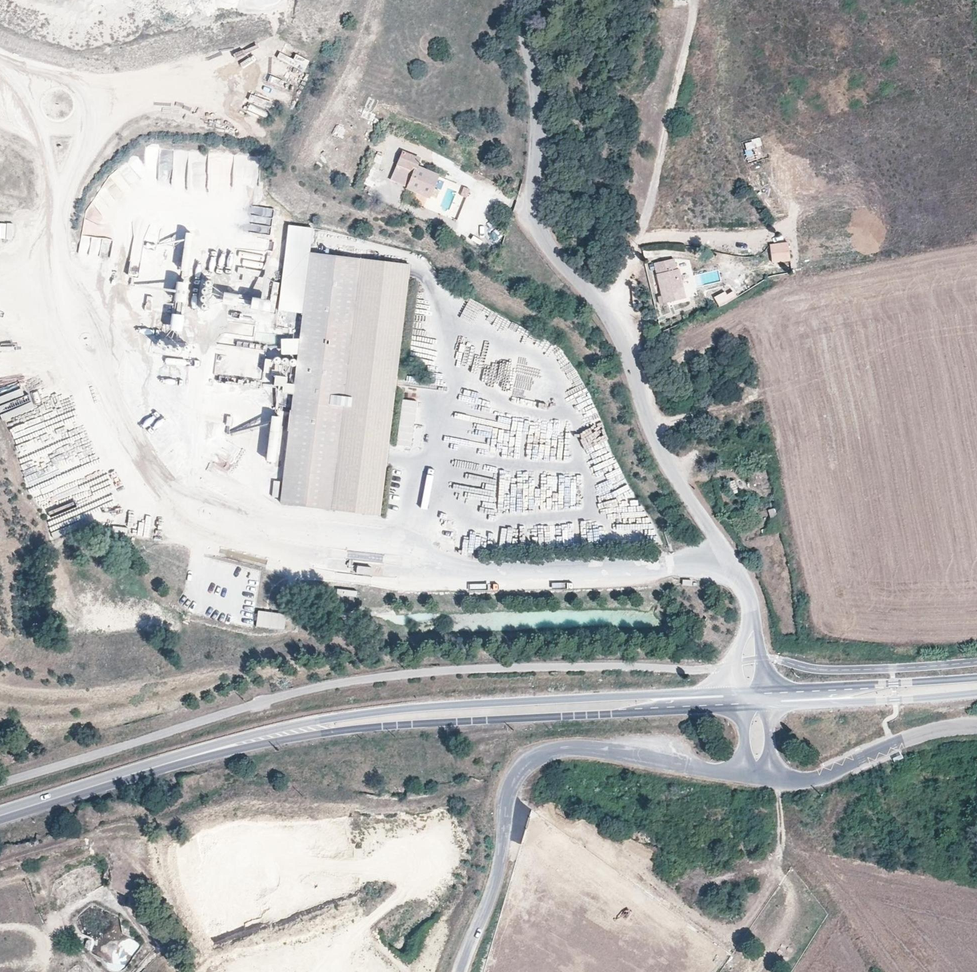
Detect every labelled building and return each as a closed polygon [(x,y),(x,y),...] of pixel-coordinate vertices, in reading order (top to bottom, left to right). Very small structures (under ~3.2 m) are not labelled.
[(309,61),(295,54),(293,59),(279,53),(276,58),(305,71),(309,61)] [(266,118),(268,113),(250,105),(247,110),(266,118)] [(430,198),(440,175),(417,165),(420,158),(403,151),(391,182),(405,188),(430,198)] [(257,157),(188,157),(189,181),(205,181),(205,176),(233,176),(233,190),(257,190),(257,157)] [(373,187),(378,171),(368,168),(364,185),(373,187)] [(120,172),(104,185),(118,201),(134,188),(120,172)] [(467,198),(471,189),(465,187),(462,195),(467,198)] [(423,205),(426,197),(419,195),(416,203),(423,205)] [(188,271),(194,232),(184,231),(178,270),(188,271)] [(90,237),(89,255),(108,256),(110,238),(90,237)] [(127,266),(132,275),(143,268),(150,279),(159,274),(153,265),(161,260),(150,242),(142,247),(146,254),(127,266)] [(790,260),(788,242),(770,245),(772,262),(790,260)] [(391,419),(410,265),(320,254),(321,247),(312,246),(311,253),(309,253),(279,502),(380,514),(388,449),(405,451),(405,446),(412,447),(413,441),(416,439),(413,436),(415,423),(410,422),(410,421),(391,419)] [(685,298),(679,269),(676,269),(674,258),(654,263),(661,296),(658,296),(659,304),(685,298)] [(174,287),(175,268),(164,268),(163,286),(174,287)] [(740,278),(730,280),(732,287),(742,285),(740,278)] [(184,300),(185,280),(173,280),(173,300),(177,300),(184,300)] [(272,282),(267,310),(273,311),(278,283),(272,282)] [(219,301),(246,307),(248,297),(221,291),(219,301)] [(724,292),(714,297),(719,307),(736,298),(733,291),(726,295),(724,292)] [(146,295),(144,309),(151,310),(153,296),(146,295)] [(248,296),(247,307),(266,309),(267,298),(248,296)] [(170,312),(168,328),(179,330),(182,313),(170,312)] [(415,368),(416,357),(399,355),(398,366),(415,368)] [(284,381),(285,376),(273,374),(271,384),(280,385),(279,390),(290,392),(292,383),(284,381)] [(2,419),(17,415),(16,410),(0,414),(2,419)] [(282,427),(283,416),(268,414),(264,460),(278,461),(281,434),(285,434),(286,427),(282,427)] [(411,453),(412,447),(405,446),(405,451),(404,454),(409,455),(411,453)] [(735,479),(727,481),(731,494),(738,493),(735,479)] [(271,496),(278,497),(280,481),(273,480),(271,496)] [(111,532),(127,534),(127,527),(112,525),(111,532)] [(257,609),(255,626),(285,630),(287,613),(257,609)] [(175,628),(148,610),(144,616),(172,632),(175,628)] [(84,949),(91,950),(93,940),(86,939),(84,949)] [(126,952),(134,956),(140,944),(132,940),(126,952)]
